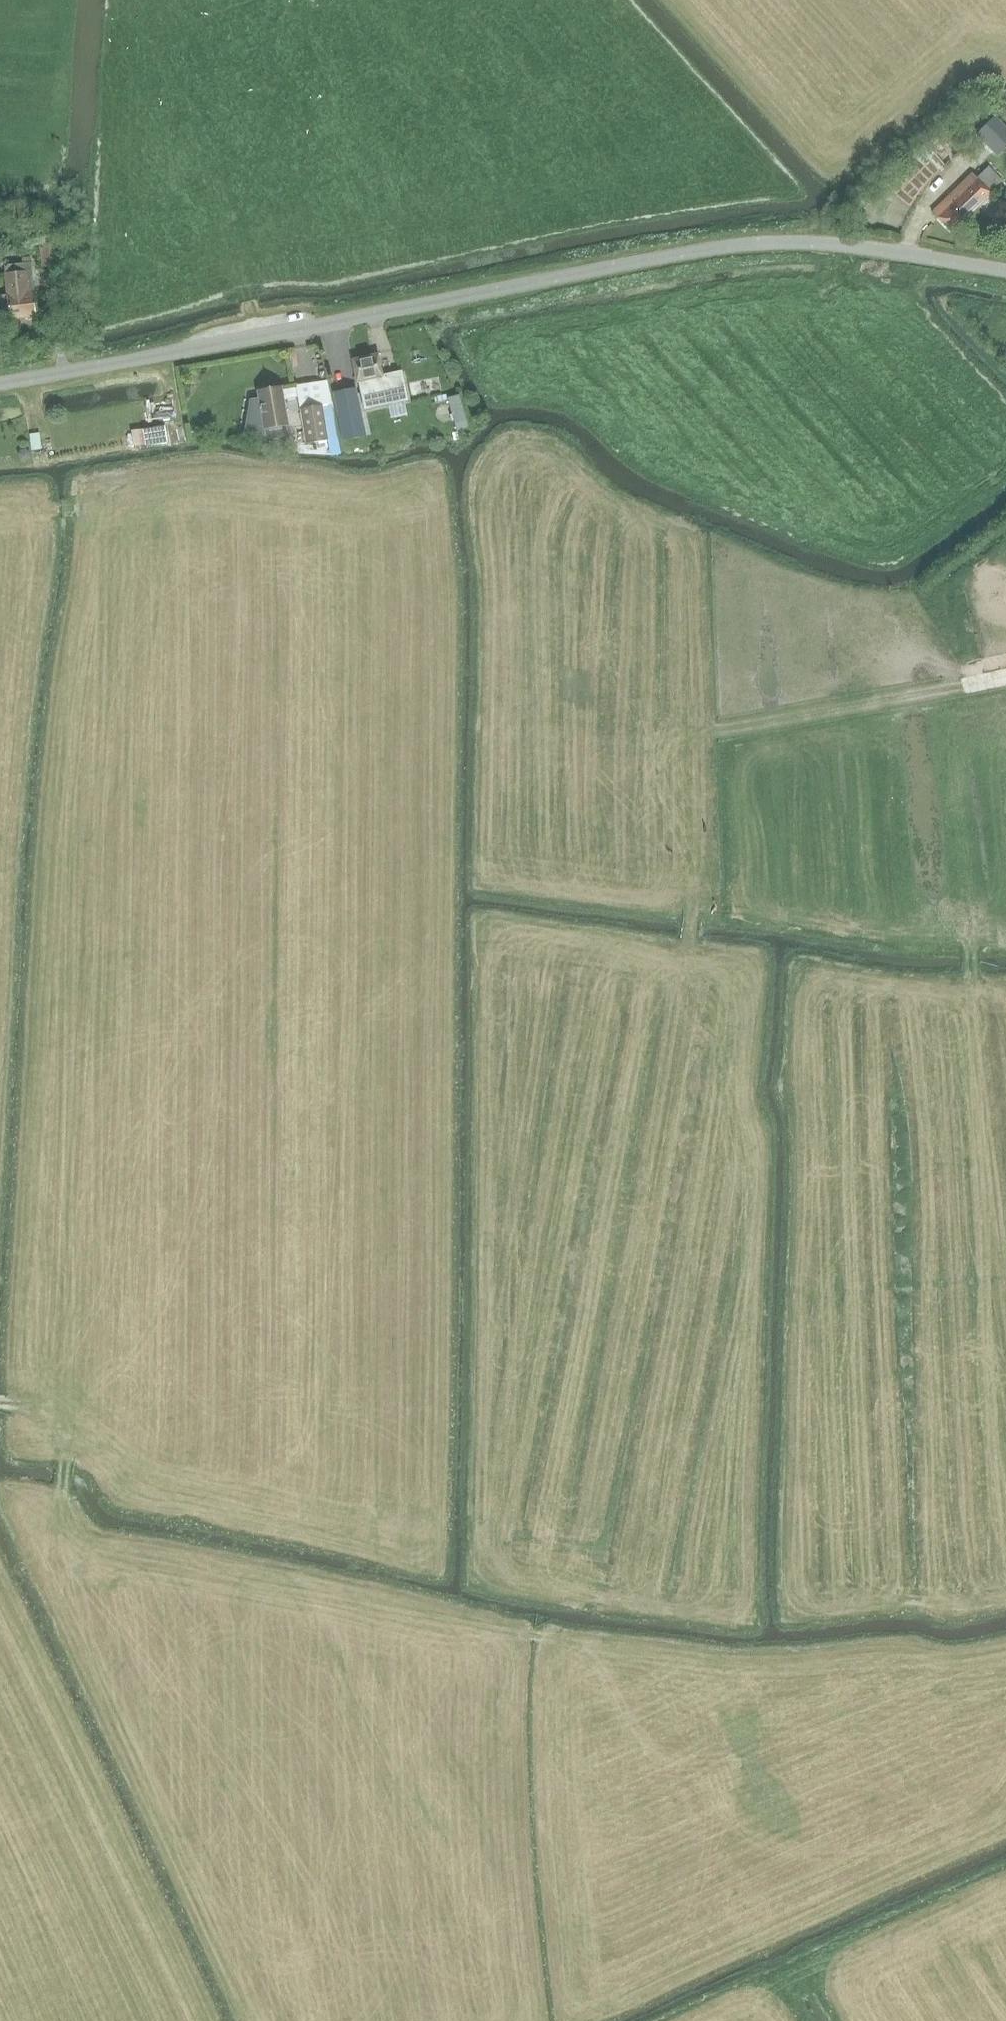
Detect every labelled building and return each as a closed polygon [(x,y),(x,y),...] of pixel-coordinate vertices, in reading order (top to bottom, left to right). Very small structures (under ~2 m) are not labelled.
[(998,105),(990,96),(985,101),(992,110),(998,105)] [(1005,146),(1005,129),(994,117),(977,134),(997,155),(1005,146)] [(987,166),(976,178),(971,172),(931,211),(950,231),(1002,180),(987,166)] [(33,287),(30,262),(3,265),(9,320),(36,317),(33,287)] [(361,400),(391,393),(390,389),(385,390),(378,354),(352,359),(361,400)] [(447,389),(445,378),(433,381),(435,391),(447,389)] [(286,424),(280,388),(257,392),(259,399),(250,401),(246,423),(263,426),(263,428),(264,428),(265,438),(278,435),(287,434),(286,424)] [(333,393),(343,440),(365,435),(355,388),(333,393)] [(467,429),(459,396),(448,399),(457,432),(467,429)] [(151,405),(153,419),(180,415),(178,401),(151,405)] [(334,437),(328,403),(299,407),(304,442),(334,437)] [(143,430),(145,444),(145,445),(155,444),(167,442),(164,426),(143,429),(143,430)] [(100,446),(137,440),(135,428),(98,434),(100,446)]
